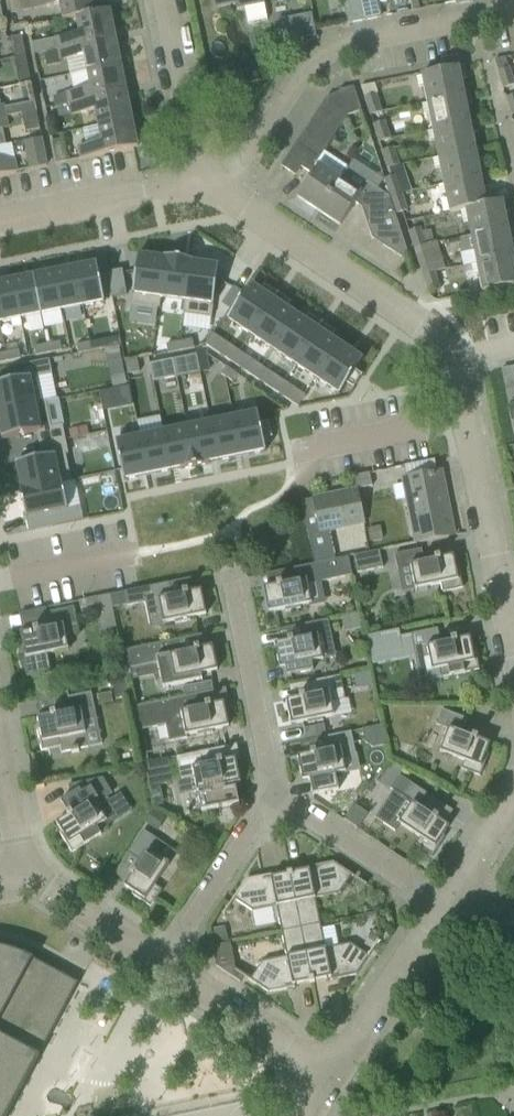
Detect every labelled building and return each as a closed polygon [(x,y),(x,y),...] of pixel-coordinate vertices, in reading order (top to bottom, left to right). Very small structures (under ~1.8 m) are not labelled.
[(75,18),(96,14),(96,13),(94,0),(20,0),(9,2),(11,14),(60,4),(63,21),(75,18)] [(215,8),(235,4),(237,10),(244,9),(247,24),(267,20),(263,0),(214,0),(215,8)] [(359,0),(342,0),(347,25),(364,21),(359,0)] [(364,21),(382,17),(378,0),(359,0),(364,21)] [(44,52),(58,50),(115,38),(109,10),(96,13),(96,14),(75,18),(79,33),(55,38),(56,43),(39,46),(41,53),(44,52)] [(10,38),(14,59),(26,57),(22,36),(10,38)] [(83,56),(86,72),(121,65),(115,38),(58,50),(60,59),(60,61),(83,56)] [(58,50),(44,52),(46,62),(60,59),(58,50)] [(26,57),(14,59),(19,85),(31,83),(26,57)] [(54,96),(56,107),(108,96),(126,93),(121,65),(86,72),(90,88),(67,93),(54,96)] [(464,95),(461,80),(466,77),(464,67),(459,68),(458,67),(421,75),(422,76),(416,77),(418,87),(424,86),(427,103),(464,96),(464,95)] [(504,89),(513,85),(513,84),(509,68),(498,71),(504,89)] [(339,90),(339,92),(347,116),(362,111),(354,87),(339,90)] [(327,96),(319,109),(342,124),(347,116),(339,92),(329,97),(327,96)] [(94,110),(98,126),(132,119),(126,93),(108,96),(56,107),(58,118),(94,110)] [(469,122),(466,107),(472,105),(470,94),(464,95),(464,96),(427,103),(422,104),(424,114),(429,113),(433,130),(469,123),(469,122)] [(365,98),(371,116),(381,112),(375,95),(365,98)] [(319,109),(311,121),(334,136),(342,124),(319,109)] [(40,129),(36,110),(22,113),(25,132),(40,129)] [(132,119),(98,126),(101,142),(78,147),(80,159),(137,147),(132,119)] [(311,121),(304,132),(327,147),(334,136),(311,121)] [(374,125),(379,142),(390,139),(384,121),(374,125)] [(475,150),(472,135),(477,132),(475,122),(475,121),(469,122),(469,123),(433,130),(433,131),(428,132),(429,141),(435,140),(438,157),(475,150)] [(304,132),(296,144),(319,159),(324,151),(327,147),(304,132)] [(52,141),(56,164),(67,161),(62,139),(52,141)] [(297,197),(319,212),(341,179),(348,169),(349,168),(324,151),(319,159),(296,144),(281,166),(295,176),(301,167),(312,174),(297,197)] [(27,152),(30,169),(46,165),(43,148),(27,152)] [(399,165),(393,148),(382,151),(388,169),(399,165)] [(480,177),(477,162),(483,159),(481,148),(475,150),(438,157),(433,158),(435,168),(440,167),(444,184),(481,177),(480,177)] [(16,172),(14,160),(1,163),(0,160),(0,175),(16,172)] [(341,179),(319,212),(340,226),(355,203),(362,207),(372,239),(381,236),(384,245),(383,246),(402,258),(407,251),(390,198),(348,169),(341,179)] [(385,179),(390,197),(401,193),(395,176),(385,179)] [(486,204),(483,189),(488,186),(486,177),(486,176),(480,177),(481,177),(444,184),(438,186),(440,196),(446,195),(449,213),(460,211),(465,209),(486,205),(486,204)] [(401,193),(390,197),(396,214),(407,211),(401,193)] [(508,228),(505,214),(510,211),(508,200),(503,201),(502,201),(486,204),(486,205),(465,209),(460,211),(462,220),(467,219),(471,237),(508,229),(508,228)] [(510,241),(513,239),(513,230),(513,227),(508,228),(508,229),(471,237),(460,239),(463,253),(474,251),(476,264),(513,257),(513,256),(510,241)] [(409,232),(415,249),(425,246),(421,232),(419,228),(409,232)] [(430,229),(421,232),(425,246),(435,244),(430,229)] [(423,276),(434,272),(445,269),(436,244),(435,244),(425,246),(415,249),(423,276)] [(138,254),(131,305),(159,308),(161,298),(160,298),(165,259),(164,258),(139,255),(138,254)] [(513,256),(513,257),(476,264),(471,265),(473,275),(478,274),(482,292),(513,286),(513,256)] [(165,259),(160,298),(161,298),(185,301),(186,301),(191,262),(192,262),(192,261),(164,257),(164,258),(165,259)] [(185,301),(183,314),(211,318),(219,265),(217,265),(217,266),(192,262),(191,262),(186,301),(185,301)] [(97,263),(75,268),(82,307),(104,302),(97,263)] [(75,268),(54,272),(62,311),(82,307),(75,268)] [(121,270),(106,273),(111,297),(126,294),(121,270)] [(54,272),(33,276),(41,315),(62,311),(54,272)] [(434,272),(423,276),(429,293),(440,290),(434,272)] [(33,276),(13,280),(20,319),(41,315),(33,276)] [(0,282),(0,323),(20,319),(13,280),(0,282)] [(260,291),(251,285),(227,320),(250,335),(278,294),(265,285),(260,291)] [(296,315),(287,310),(291,303),(278,294),(250,335),(272,350),(296,315)] [(304,321),(296,315),(272,350),(294,365),(322,324),(308,315),(304,321)] [(339,345),(331,339),(335,333),(322,324),(294,365),(316,380),(339,345)] [(212,350),(220,339),(213,334),(205,345),(212,350)] [(220,355),(227,344),(220,339),(212,350),(220,355)] [(103,340),(90,343),(91,352),(104,349),(103,340)] [(194,349),(192,340),(179,342),(181,351),(194,349)] [(60,342),(47,345),(49,353),(62,351),(60,342)] [(181,351),(179,342),(166,345),(168,354),(181,351)] [(90,343),(76,346),(78,354),(91,352),(90,343)] [(47,345),(34,347),(35,356),(49,353),(47,345)] [(339,396),(346,385),(352,389),(361,376),(355,372),(363,361),(339,345),(316,380),(339,396)] [(118,346),(104,349),(107,362),(121,359),(118,346)] [(232,363),(239,352),(232,347),(225,358),(232,363)] [(19,350),(5,353),(7,362),(20,359),(19,350)] [(239,368),(247,357),(239,352),(232,363),(239,368)] [(205,353),(196,355),(200,373),(208,371),(205,353)] [(196,355),(178,359),(182,376),(200,373),(196,355)] [(0,383),(0,411),(41,403),(40,402),(35,378),(52,374),(49,360),(23,365),(26,378),(0,383)] [(137,360),(124,362),(126,371),(139,368),(137,360)] [(251,376),(259,365),(252,360),(244,371),(251,376)] [(259,381),(266,370),(259,365),(251,376),(259,381)] [(237,375),(226,367),(221,374),(232,382),(237,375)] [(271,390),(278,379),(271,374),(264,385),(271,390)] [(278,394),(286,384),(278,379),(271,390),(278,394)] [(290,403),(298,392),(291,387),(283,398),(290,403)] [(113,389),(99,392),(103,411),(117,409),(113,389)] [(505,390),(509,408),(508,408),(513,438),(513,389),(505,390)] [(298,408),(305,397),(298,392),(290,403),(298,408)] [(0,411),(0,429),(2,438),(1,438),(2,439),(37,432),(39,445),(65,440),(62,425),(51,428),(46,401),(40,402),(41,403),(0,411)] [(265,451),(263,439),(271,437),(268,423),(260,424),(257,412),(233,417),(241,456),(265,451)] [(210,422),(218,461),(241,456),(233,417),(210,422)] [(209,463),(218,461),(210,422),(186,427),(195,467),(209,464),(209,463)] [(87,427),(69,431),(70,439),(88,435),(87,427)] [(163,432),(171,470),(180,469),(180,470),(195,467),(186,427),(163,432)] [(140,436),(148,475),(171,470),(163,432),(140,436)] [(140,436),(115,441),(123,480),(148,475),(140,436)] [(42,458),(15,463),(16,465),(21,489),(21,490),(62,481),(62,483),(71,481),(65,455),(68,454),(65,440),(39,445),(42,458)] [(403,479),(416,543),(454,536),(441,471),(403,479)] [(113,472),(101,474),(104,488),(116,485),(113,472)] [(372,487),(369,473),(353,477),(356,490),(357,490),(372,487)] [(21,489),(20,489),(26,518),(27,518),(27,517),(66,509),(66,510),(67,510),(62,483),(62,481),(21,490),(21,489)] [(335,559),(329,531),(364,524),(357,490),(356,490),(313,499),(313,500),(301,502),(314,563),(335,559)] [(379,527),(368,529),(370,542),(382,540),(379,527)] [(434,558),(435,560),(424,562),(421,547),(394,553),(397,569),(410,566),(415,589),(441,584),(443,593),(463,589),(458,566),(455,567),(453,556),(440,559),(440,557),(434,558)] [(353,555),(356,572),(383,566),(379,549),(353,555)] [(307,581),(320,578),(317,564),(290,569),(293,582),(282,584),(281,582),(276,583),(277,585),(263,588),(268,612),(284,609),(285,612),(300,609),(300,606),(311,604),(307,581)] [(190,618),(206,615),(201,590),(188,593),(187,591),(182,592),(183,594),(172,596),(169,583),(125,592),(128,606),(145,603),(147,611),(160,609),(163,624),(174,621),(175,624),(190,621),(190,618)] [(117,633),(110,594),(94,598),(95,606),(101,636),(117,633)] [(94,597),(78,600),(80,609),(95,606),(94,598),(94,597)] [(20,634),(22,644),(20,645),(26,677),(51,672),(47,654),(68,649),(65,635),(78,632),(73,608),(46,613),(49,628),(39,630),(38,628),(33,629),(33,631),(20,634)] [(320,647),(333,644),(328,620),(301,625),(304,638),(293,640),(293,638),(288,639),(288,641),(275,644),(280,669),(285,667),(287,676),(313,670),(312,662),(323,660),(320,647)] [(451,639),(451,641),(441,643),(438,629),(411,634),(416,660),(429,657),(432,671),(438,669),(440,678),(479,670),(475,647),(472,648),(470,638),(457,640),(456,638),(451,639)] [(399,630),(367,636),(371,656),(403,649),(399,630)] [(217,671),(212,646),(199,649),(199,647),(194,648),(194,650),(183,652),(180,639),(123,651),(127,670),(159,663),(164,688),(204,680),(203,674),(217,671)] [(323,718),(334,716),(332,702),(344,700),(340,676),(313,681),(315,694),(305,696),(304,695),(299,696),(299,698),(286,700),(291,725),(307,722),(308,724),(323,721),(323,718)] [(212,730),(229,727),(224,702),(210,705),(208,692),(133,707),(138,731),(166,725),(169,742),(187,738),(187,735),(197,733),(197,736),(213,733),(212,730)] [(37,729),(41,751),(61,747),(60,739),(85,734),(81,710),(94,708),(91,693),(64,699),(67,712),(55,714),(54,712),(50,713),(51,715),(37,718),(39,728),(37,729)] [(37,698),(42,715),(56,710),(50,694),(37,698)] [(490,744),(477,739),(478,737),(473,735),(472,737),(462,733),(467,719),(442,710),(436,725),(448,730),(440,752),(464,761),(461,769),(480,777),(488,755),(486,754),(490,744)] [(382,728),(364,732),(365,740),(376,747),(386,745),(382,728)] [(346,772),(343,758),(356,755),(354,746),(351,732),(324,737),(327,750),(316,753),(316,751),(310,752),(311,754),(298,756),(303,781),(309,780),(313,795),(339,790),(336,776),(335,776),(334,775),(346,772)] [(203,751),(176,757),(180,781),(194,778),(194,779),(197,793),(199,792),(199,796),(198,796),(201,812),(239,805),(236,788),(234,788),(233,784),(240,783),(235,758),(222,761),(222,759),(219,748),(203,751)] [(145,763),(149,787),(173,782),(168,759),(145,763)] [(394,792),(376,819),(395,832),(400,824),(420,838),(415,845),(432,857),(445,837),(443,836),(449,827),(438,819),(439,818),(435,815),(433,817),(424,810),(432,798),(410,783),(400,776),(391,790),(394,792)] [(67,816),(56,823),(62,833),(59,834),(72,853),(89,842),(99,836),(101,835),(100,833),(97,827),(105,822),(115,816),(108,804),(110,802),(109,800),(107,797),(112,794),(103,779),(68,785),(70,795),(62,800),(60,801),(61,803),(68,813),(66,814),(67,816)] [(158,856),(166,846),(143,830),(128,853),(141,862),(134,871),(133,870),(130,874),(131,875),(124,886),(133,892),(131,895),(151,907),(162,890),(155,886),(169,864),(158,856)] [(292,872),(289,872),(301,928),(320,924),(315,899),(339,894),(351,876),(353,877),(354,876),(333,862),(315,866),(315,869),(292,873),(292,872)] [(279,919),(281,932),(301,928),(289,872),(287,873),(287,874),(264,879),(264,876),(245,880),(232,901),(233,902),(234,900),(252,912),(254,924),(279,919)] [(320,924),(301,928),(312,983),(315,983),(314,981),(337,977),(338,979),(356,975),(370,955),(369,954),(368,956),(350,944),(325,949),(320,924)] [(301,928),(281,932),(286,957),(262,962),(250,980),(248,979),(248,980),(268,993),(287,989),(286,987),(309,982),(309,984),(312,983),(301,928)] [(215,961),(232,957),(229,945),(212,948),(215,961)] [(78,983),(25,955),(17,952),(16,956),(3,952),(0,952),(0,1115),(6,1115),(78,983)]
